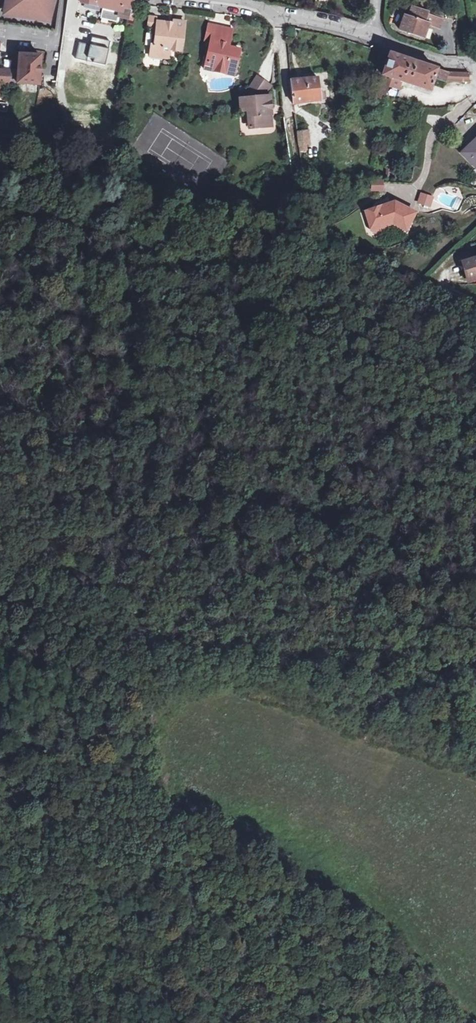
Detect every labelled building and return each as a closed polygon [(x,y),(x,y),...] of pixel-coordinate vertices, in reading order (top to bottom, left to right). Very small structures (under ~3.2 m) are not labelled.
[(5,9),(50,16),(52,0),(6,0),(5,9)] [(82,2),(104,6),(101,19),(118,23),(120,10),(131,12),(132,7),(133,4),(134,0),(82,0),(82,2)] [(409,18),(405,16),(400,30),(424,38),(429,25),(439,28),(442,20),(427,15),(428,13),(413,7),(409,18)] [(156,30),(157,22),(157,20),(150,19),(148,29),(156,30)] [(173,24),(157,22),(156,30),(157,30),(157,32),(155,46),(152,46),(150,57),(169,59),(170,50),(182,51),(185,23),(173,21),(173,24)] [(115,31),(81,24),(78,38),(111,45),(115,31)] [(213,42),(217,27),(208,26),(204,42),(211,43),(211,42),(213,42)] [(229,30),(217,27),(213,42),(211,42),(211,43),(206,62),(215,64),(214,71),(235,75),(240,50),(225,47),(229,30)] [(155,46),(157,32),(149,31),(147,45),(152,46),(155,46)] [(40,86),(40,75),(41,56),(19,54),(18,71),(0,70),(0,84),(18,85),(19,84),(40,86)] [(389,54),(380,83),(389,86),(392,78),(403,82),(429,91),(433,80),(445,84),(446,81),(469,82),(470,73),(449,72),(445,72),(437,69),(389,54)] [(215,64),(206,62),(205,69),(214,71),(215,64)] [(254,94),(263,82),(257,78),(249,91),(254,94)] [(292,81),(294,104),(326,100),(325,93),(321,93),(319,78),(292,81)] [(392,78),(389,86),(400,89),(403,82),(392,78)] [(268,85),(263,82),(254,94),(255,99),(241,100),(243,111),(248,110),(250,127),(271,125),(270,115),(268,115),(268,111),(270,111),(269,97),(263,98),(265,95),(268,90),(268,85)] [(376,94),(386,97),(389,86),(380,83),(376,94)] [(299,146),(307,145),(309,145),(308,131),(298,132),(299,146)] [(463,154),(475,166),(475,141),(463,154)] [(369,181),(370,192),(382,191),(381,180),(369,181)] [(433,198),(423,195),(419,203),(431,207),(433,198)] [(407,231),(416,213),(395,202),(379,208),(377,212),(367,215),(372,231),(376,233),(384,231),(386,227),(394,224),(407,231)] [(462,263),(467,280),(475,277),(475,258),(462,263)]
